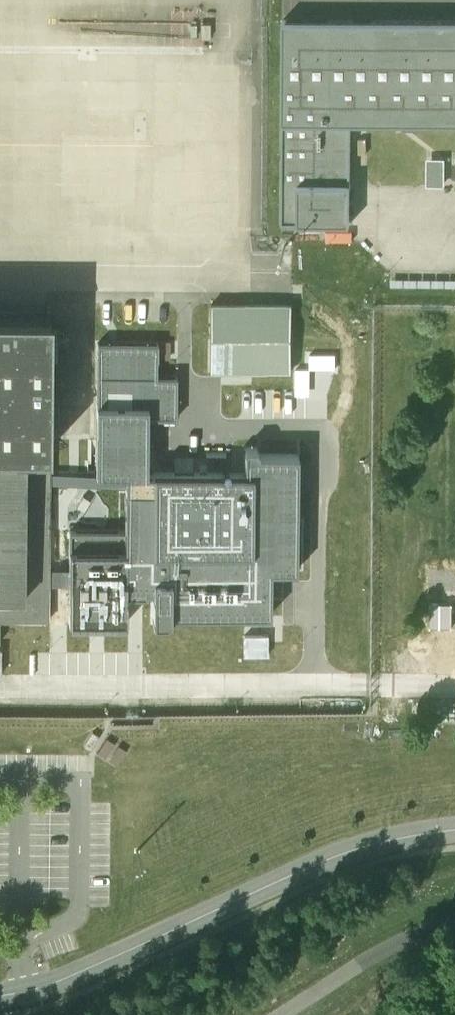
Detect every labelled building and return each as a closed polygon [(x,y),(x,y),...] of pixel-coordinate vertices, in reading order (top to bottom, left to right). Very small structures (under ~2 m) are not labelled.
[(284,21),(283,129),(282,221),(348,222),(349,123),(413,123),(454,124),(454,22),(398,22),(316,21),(284,21)] [(0,317),(0,443),(76,444),(77,317),(0,317)] [(219,317),(218,369),(292,371),(302,371),(303,319),(219,317)] [(166,344),(97,344),(97,474),(127,474),(127,592),(150,592),(150,619),(288,620),(288,577),(307,577),(307,458),(255,458),(255,479),(164,478),(164,423),(185,424),(185,380),(166,379),(166,344)] [(0,451),(0,613),(58,613),(57,451),(0,451)] [(248,655),(272,655),(273,635),(248,634),(248,655)]
